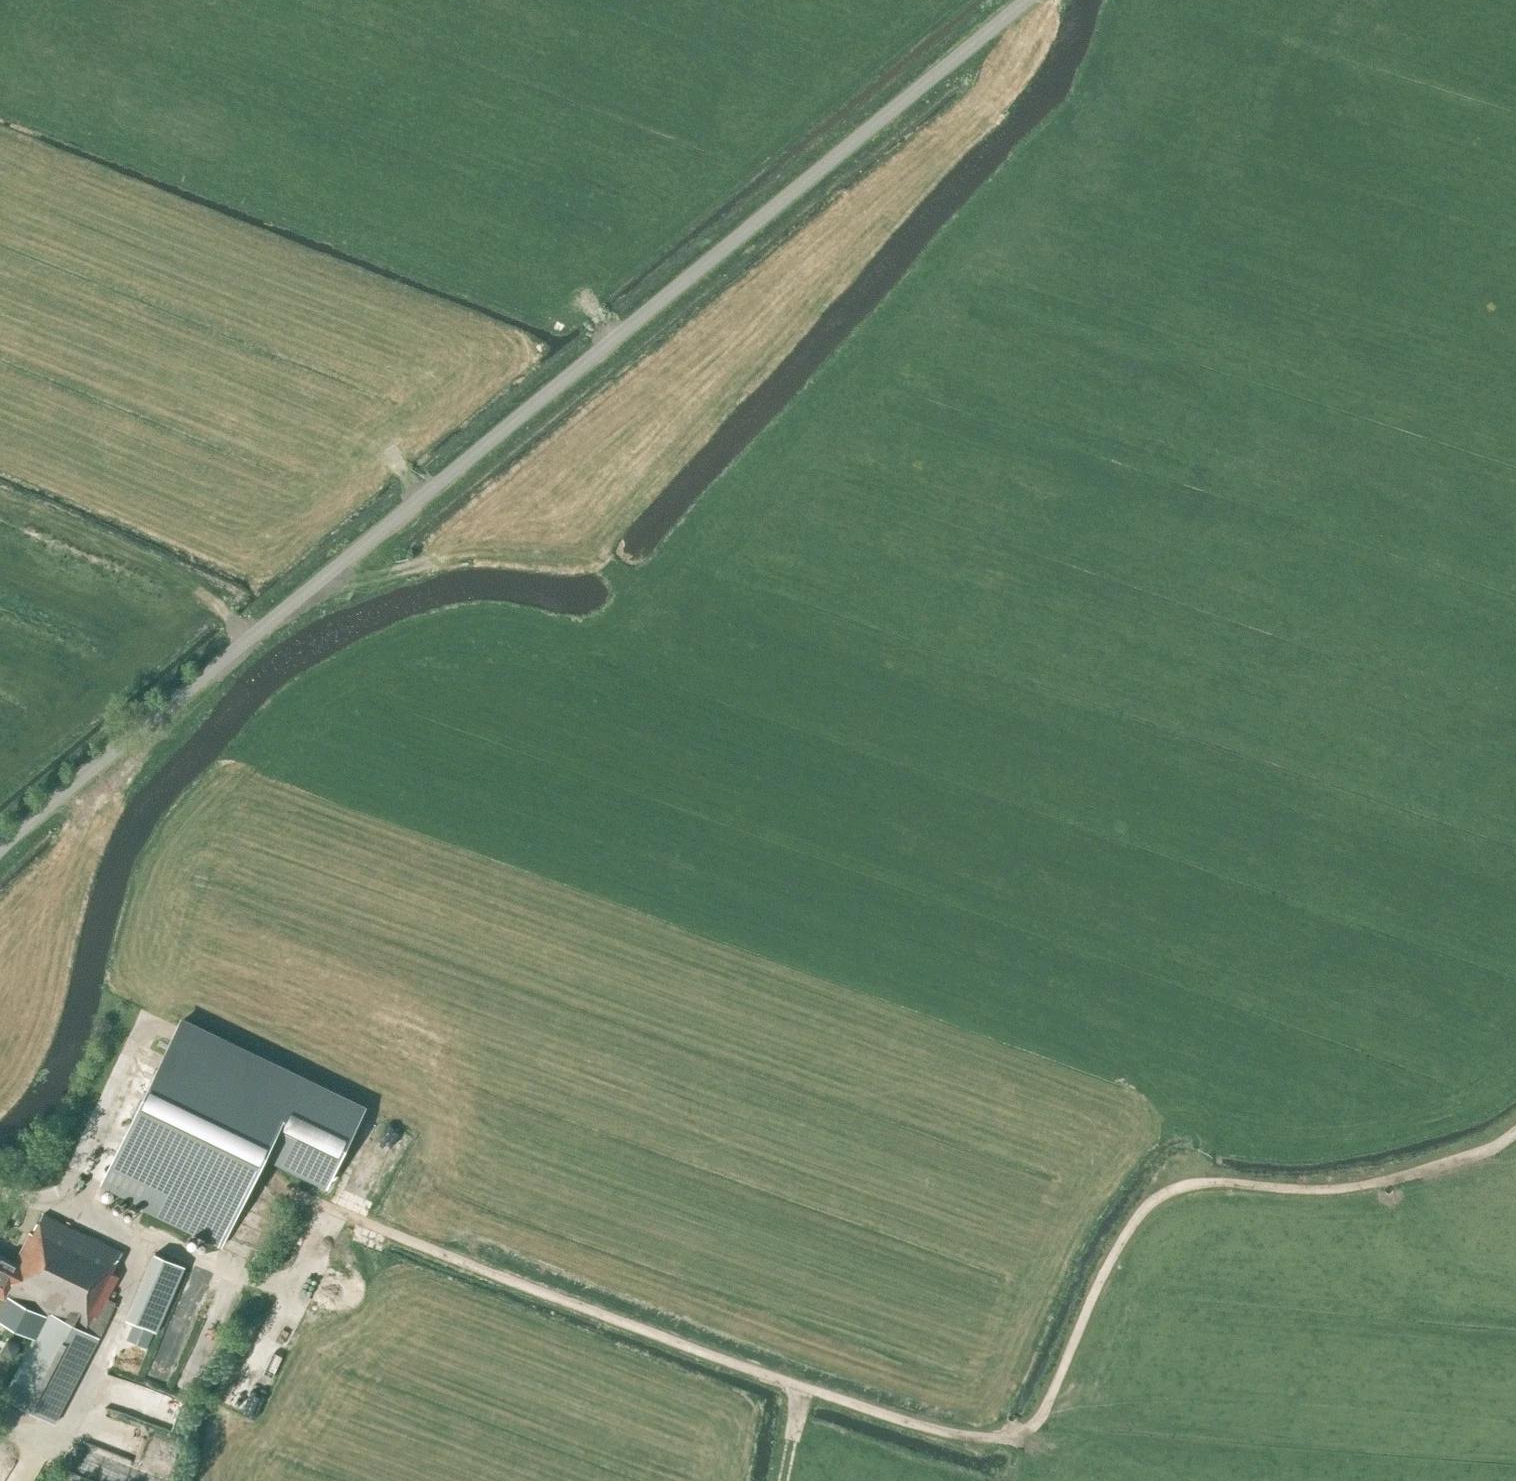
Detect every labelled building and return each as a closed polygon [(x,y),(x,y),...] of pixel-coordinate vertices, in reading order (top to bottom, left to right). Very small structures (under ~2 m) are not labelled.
[(267,1152),(329,1183),(364,1112),(180,1023),(102,1185),(222,1243),(267,1152)] [(43,1215),(33,1234),(30,1232),(15,1262),(0,1254),(0,1295),(6,1298),(0,1311),(0,1322),(34,1339),(4,1397),(54,1423),(118,1303),(109,1299),(120,1276),(113,1273),(123,1253),(43,1215)] [(158,1333),(178,1284),(185,1266),(157,1253),(129,1320),(158,1333)]
